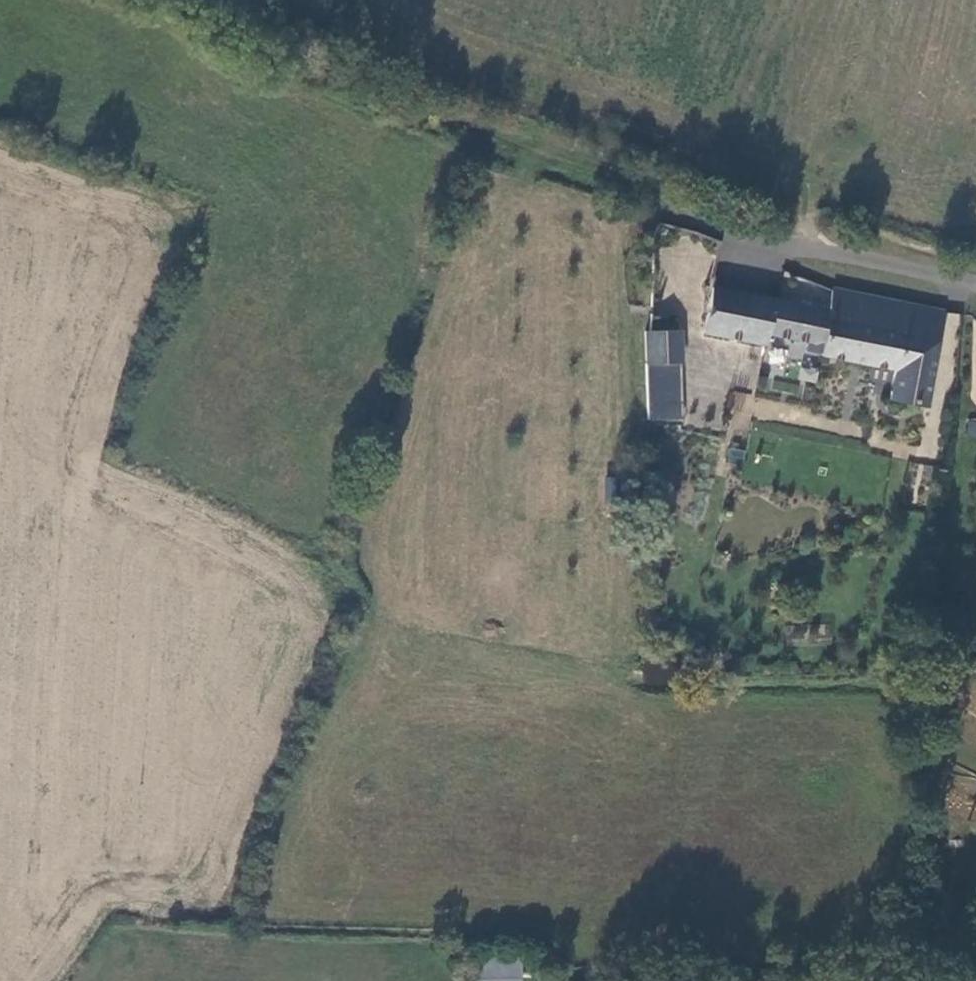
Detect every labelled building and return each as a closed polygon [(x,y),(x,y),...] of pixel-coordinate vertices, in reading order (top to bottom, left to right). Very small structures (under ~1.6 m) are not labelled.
[(937,301),(830,278),(824,300),(709,277),(699,320),(763,333),(765,321),(805,329),(802,342),(887,361),(881,392),(914,400),(937,301)] [(642,321),(642,374),(676,375),(679,322),(642,321)] [(729,414),(744,417),(747,393),(732,390),(729,414)] [(975,425),(975,412),(970,411),(968,424),(975,425)] [(518,954),(477,954),(477,977),(518,977),(518,954)]
